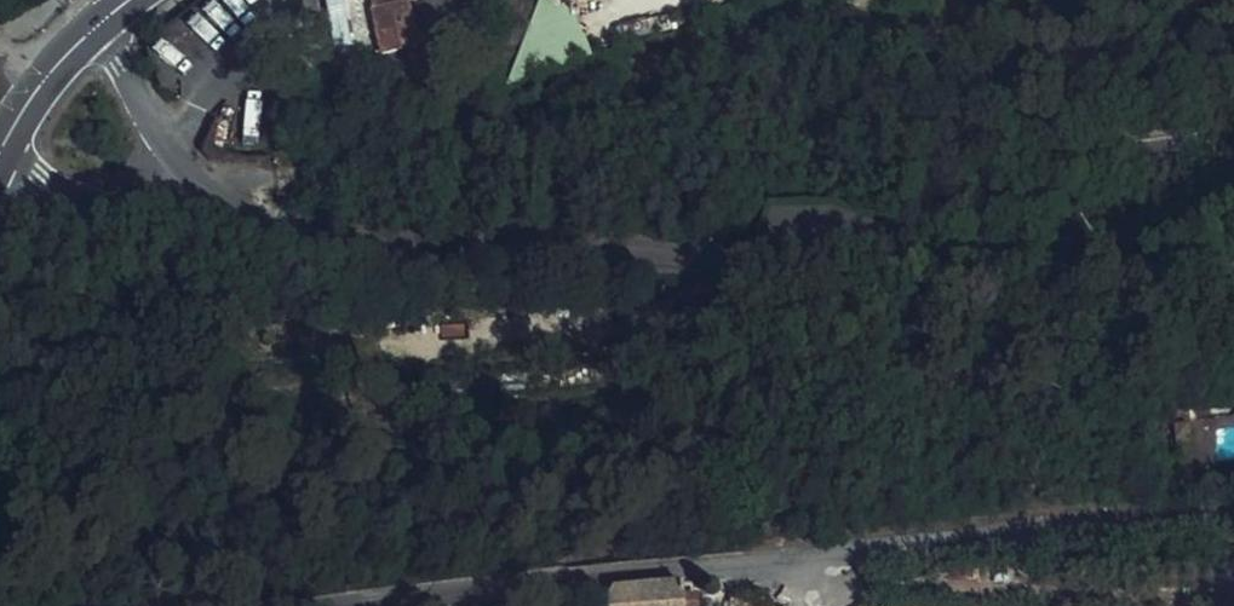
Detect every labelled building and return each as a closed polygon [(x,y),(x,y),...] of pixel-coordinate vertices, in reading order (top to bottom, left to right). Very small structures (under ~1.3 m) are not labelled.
[(383,56),(418,46),(405,0),(367,0),(383,56)] [(581,63),(599,21),(551,0),(541,0),(512,66),(538,77),(550,49),(581,63)] [(612,587),(605,602),(605,605),(682,605),(680,583),(612,587)]
